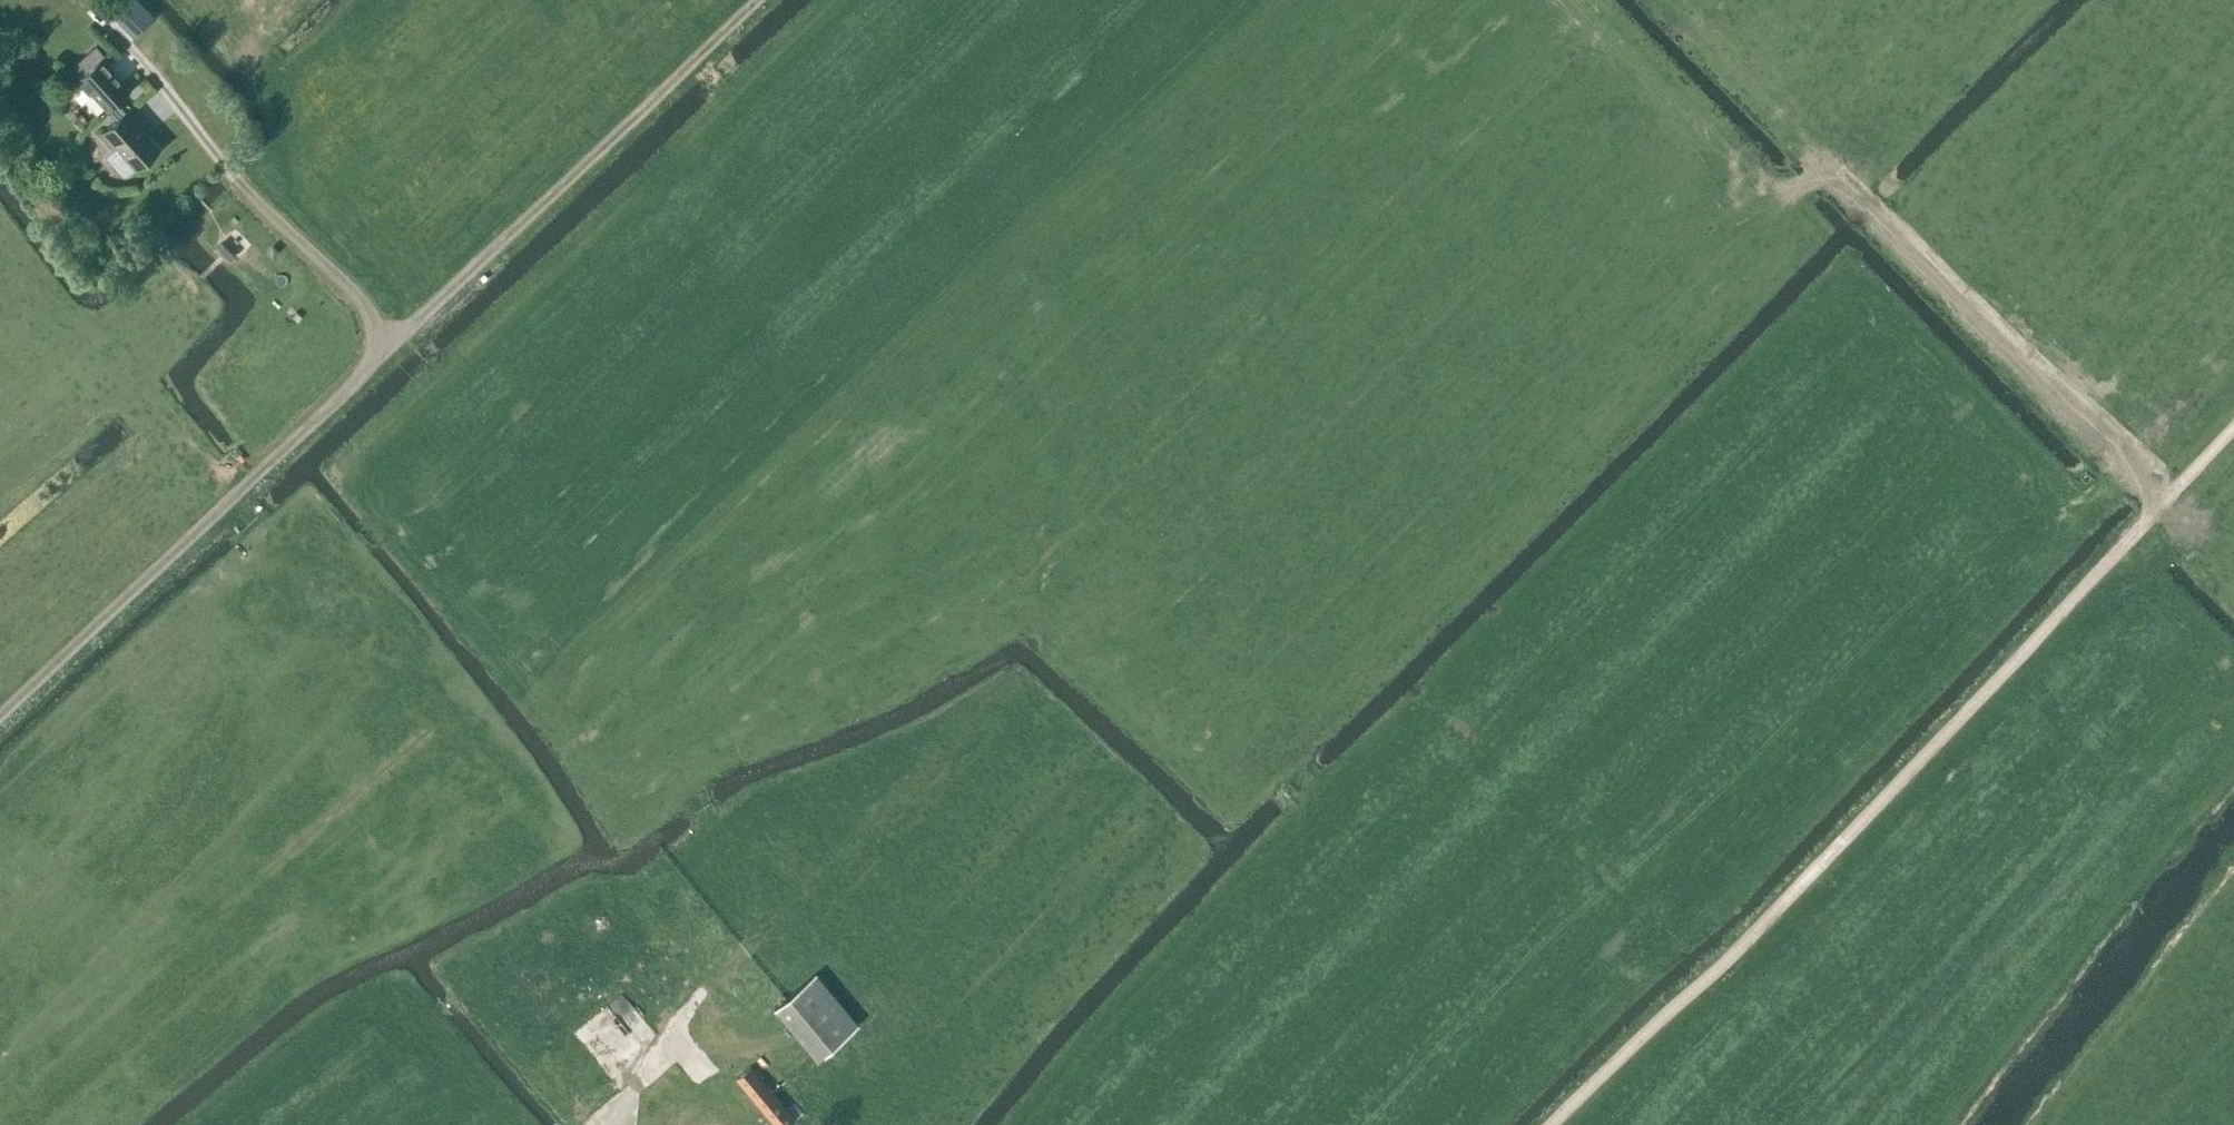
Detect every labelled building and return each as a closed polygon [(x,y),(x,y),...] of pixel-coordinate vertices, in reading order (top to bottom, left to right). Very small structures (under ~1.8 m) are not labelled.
[(153,16),(137,0),(111,0),(107,4),(134,33),(153,16)] [(106,52),(104,53),(97,45),(75,64),(83,72),(77,77),(116,120),(101,134),(113,147),(116,145),(137,167),(159,147),(138,125),(141,122),(129,109),(126,112),(117,102),(132,88),(110,64),(114,61),(106,52)] [(817,1058),(859,1023),(817,972),(775,1007),(817,1058)] [(794,1119),(750,1066),(735,1078),(774,1124),(786,1124),(794,1119)]
